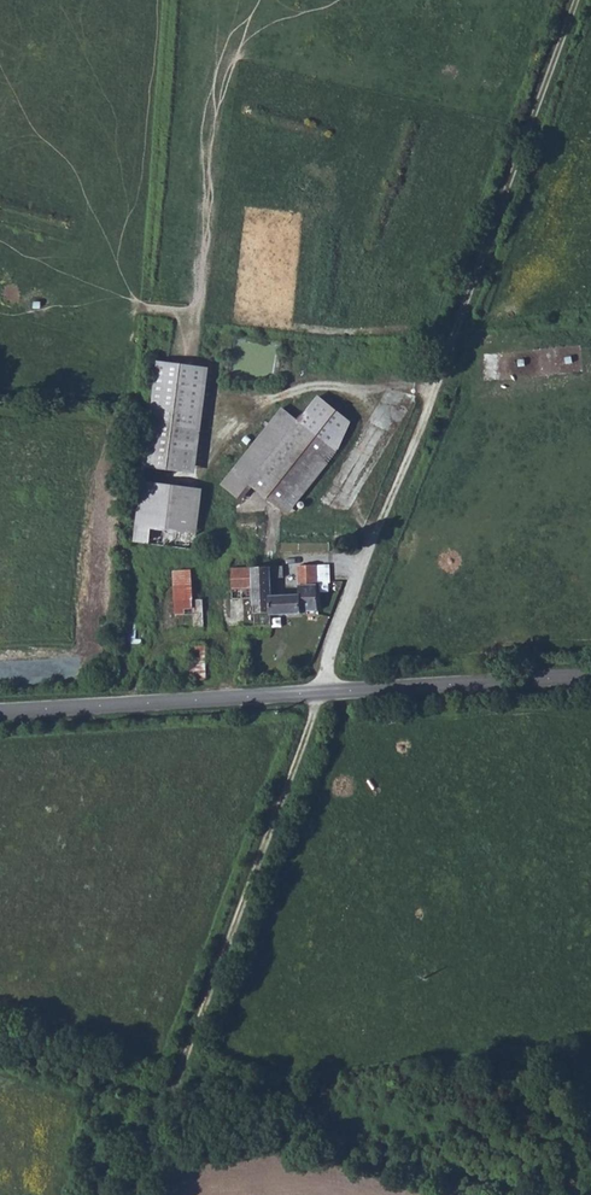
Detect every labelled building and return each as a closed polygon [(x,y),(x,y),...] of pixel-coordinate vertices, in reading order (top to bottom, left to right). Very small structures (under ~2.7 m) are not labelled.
[(195,472),(208,368),(157,360),(142,467),(195,472)] [(298,419),(283,409),(220,482),(239,497),(249,484),(287,515),(337,450),(350,421),(316,395),(298,419)] [(195,550),(201,489),(142,480),(132,542),(195,550)] [(229,573),(231,626),(270,625),(270,612),(301,612),(301,608),(316,608),(313,563),(296,563),(297,592),(269,593),(269,575),(282,575),(281,564),(228,566),(229,573)] [(180,627),(179,570),(170,570),(172,627),(180,627)] [(188,570),(179,570),(180,627),(231,626),(229,573),(189,574),(188,570)] [(129,622),(128,642),(142,644),(144,624),(129,622)] [(191,647),(190,677),(206,678),(207,648),(191,647)]
